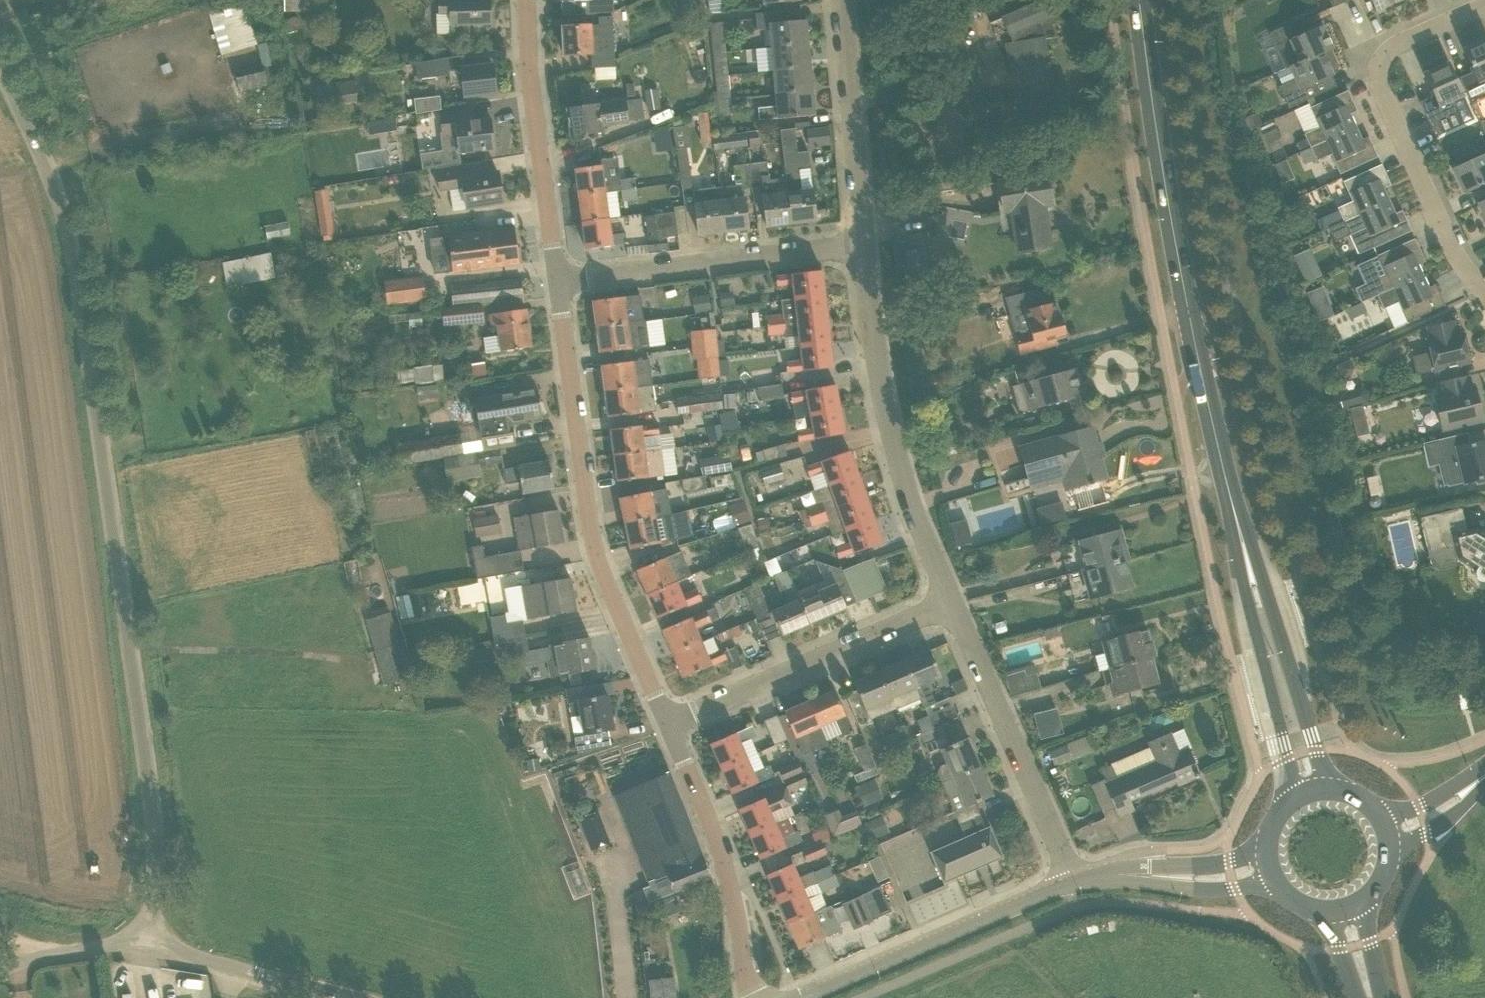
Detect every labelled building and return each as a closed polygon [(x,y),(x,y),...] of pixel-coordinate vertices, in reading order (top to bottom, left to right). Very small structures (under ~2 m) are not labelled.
[(284,11),(306,11),(306,0),(284,0),(284,11)] [(456,24),(471,24),(491,24),(491,0),(438,0),(437,35),(456,35),(456,24)] [(614,12),(614,0),(561,0),(561,2),(562,2),(563,14),(614,12)] [(781,2),(801,0),(763,0),(763,4),(764,9),(769,8),(769,3),(781,2)] [(941,7),(952,3),(954,11),(963,9),(960,0),(939,0),(941,7)] [(1010,77),(1050,70),(1050,66),(1051,65),(1051,62),(1048,63),(1047,56),(1044,39),(1056,37),(1051,24),(1046,26),(1043,20),(1055,15),(1049,0),(1045,0),(1002,18),(1009,37),(1011,36),(1012,43),(1005,44),(1010,77)] [(1377,11),(1399,1),(1399,0),(1372,0),(1377,11)] [(897,9),(906,31),(924,24),(915,1),(897,9)] [(208,9),(222,56),(257,46),(244,5),(234,8),(233,2),(208,9)] [(701,15),(698,7),(685,12),(688,19),(701,15)] [(783,22),(783,16),(782,11),(755,13),(757,31),(770,30),(771,47),(809,44),(807,20),(783,22)] [(616,68),(614,23),(613,18),(613,16),(599,17),(599,25),(592,26),(592,25),(563,26),(564,55),(584,54),(592,53),(592,69),(616,68)] [(714,52),(726,51),(723,22),(711,24),(714,52)] [(1323,25),(1305,33),(1298,36),(1292,23),(1270,33),(1286,69),(1290,67),(1331,49),(1333,48),(1323,25)] [(915,44),(929,44),(929,30),(915,30),(915,44)] [(1464,48),(1475,71),(1460,78),(1473,105),(1477,103),(1484,118),(1484,117),(1484,39),(1464,48)] [(809,44),(771,47),(773,71),(811,67),(809,44)] [(448,57),(447,48),(431,50),(432,59),(448,57)] [(1331,49),(1290,67),(1295,79),(1279,86),(1289,108),(1307,100),(1308,104),(1315,101),(1308,86),(1334,74),(1333,73),(1337,71),(1339,67),(1331,49)] [(716,76),(729,75),(726,51),(714,52),(716,76)] [(462,82),(464,96),(497,92),(494,64),(450,69),(449,58),(416,63),(418,80),(449,75),(451,84),(462,82)] [(1430,124),(1448,115),(1457,111),(1457,113),(1469,107),(1448,62),(1425,72),(1435,95),(1420,102),(1430,124)] [(773,71),(775,94),(813,90),(811,67),(773,71)] [(263,69),(236,76),(240,91),(267,85),(263,69)] [(716,76),(718,92),(730,90),(729,75),(716,76)] [(355,81),(315,86),(318,106),(319,108),(358,103),(355,81)] [(635,96),(634,83),(626,85),(628,97),(635,96)] [(659,101),(657,89),(645,91),(646,103),(659,101)] [(759,120),(795,117),(815,115),(813,90),(775,94),(776,106),(758,108),(759,120)] [(1348,90),(1316,104),(1315,101),(1308,104),(1320,128),(1305,135),(1310,147),(1357,126),(1351,113),(1358,111),(1353,101),(1349,92),(1348,90)] [(222,136),(294,123),(288,92),(216,103),(222,136)] [(442,95),(418,97),(419,111),(443,109),(442,95)] [(733,114),(731,98),(713,100),(714,116),(733,114)] [(571,136),(591,133),(603,131),(603,127),(630,123),(630,122),(645,120),(642,99),(627,101),(627,100),(567,109),(571,136)] [(457,138),(459,153),(475,151),(495,149),(492,119),(476,121),(474,108),(440,112),(443,140),(457,138)] [(712,143),(711,136),(709,113),(699,114),(701,137),(702,144),(712,143)] [(1252,128),(1258,126),(1261,125),(1262,124),(1257,113),(1256,113),(1247,117),(1247,118),(1251,128),(1252,128)] [(385,132),(398,131),(396,118),(384,120),(385,132)] [(1280,138),(1274,124),(1261,130),(1267,143),(1280,138)] [(656,150),(673,149),(672,126),(655,127),(656,150)] [(829,146),(827,126),(818,127),(820,147),(829,146)] [(1331,154),(1340,174),(1378,156),(1369,136),(1362,139),(1357,126),(1310,147),(1316,159),(1316,161),(1331,154)] [(780,130),(787,178),(792,224),(817,221),(813,189),(800,190),(797,170),(810,168),(808,151),(798,152),(795,128),(780,130)] [(732,148),(748,146),(746,133),(730,135),(732,148)] [(760,147),(758,133),(749,134),(750,148),(760,147)] [(1309,147),(1305,138),(1296,142),(1300,151),(1309,147)] [(1316,159),(1310,147),(1300,152),(1305,164),(1316,159)] [(695,205),(697,215),(699,235),(724,232),(719,188),(693,191),(687,148),(677,150),(681,182),(684,204),(685,204),(685,206),(695,205)] [(1484,183),(1484,154),(1453,168),(1464,192),(1484,183)] [(462,189),(465,208),(484,206),(504,202),(499,172),(479,175),(477,162),(436,169),(440,192),(462,189)] [(764,194),(763,194),(767,227),(792,224),(787,178),(769,181),(768,176),(769,176),(768,162),(750,164),(753,188),(763,187),(764,194)] [(750,229),(747,209),(746,197),(745,197),(744,189),(753,188),(750,164),(745,165),(733,166),(736,185),(719,188),(724,232),(750,229)] [(1337,208),(1339,210),(1344,221),(1390,200),(1384,187),(1391,184),(1382,164),(1343,181),(1345,185),(1351,201),(1337,208)] [(603,165),(595,166),(576,169),(579,195),(606,192),(621,190),(636,187),(636,183),(635,178),(605,181),(603,165)] [(1010,214),(1016,253),(1051,247),(1044,205),(1053,204),(1048,174),(998,182),(1002,215),(1010,214)] [(638,199),(636,187),(621,190),(623,201),(638,199)] [(329,201),(327,191),(315,193),(316,203),(329,201)] [(610,218),(608,203),(606,192),(579,195),(583,222),(610,218)] [(1349,235),(1358,255),(1412,230),(1402,210),(1396,213),(1390,200),(1344,221),(1329,228),(1335,242),(1349,235)] [(1344,221),(1339,210),(1324,216),(1329,228),(1344,221)] [(663,238),(665,238),(678,236),(675,212),(655,215),(645,216),(648,240),(659,238),(658,241),(663,241),(663,238)] [(335,235),(331,214),(319,216),(322,237),(324,237),(325,241),(333,240),(333,235),(335,235)] [(628,243),(626,232),(612,234),(610,218),(583,222),(586,249),(628,243)] [(515,226),(477,231),(448,235),(448,237),(434,239),(439,274),(478,269),(500,266),(520,263),(515,226)] [(1415,238),(1377,255),(1378,256),(1362,262),(1370,281),(1354,288),(1361,302),(1377,295),(1424,274),(1418,261),(1425,258),(1415,238)] [(646,245),(647,253),(668,251),(667,243),(646,245)] [(908,271),(928,271),(928,248),(908,248),(908,271)] [(271,254),(223,264),(228,289),(276,279),(271,254)] [(1306,282),(1322,275),(1318,266),(1301,273),(1306,282)] [(793,274),(776,276),(777,287),(793,285),(794,298),(825,294),(822,270),(793,274)] [(1383,309),(1398,303),(1407,322),(1445,304),(1436,284),(1429,287),(1424,274),(1377,295),(1383,309)] [(384,282),(387,306),(426,301),(423,277),(384,282)] [(522,278),(502,280),(488,282),(488,283),(473,285),(473,283),(451,285),(453,306),(504,301),(524,299),(522,278)] [(1005,297),(1019,353),(1057,344),(1056,337),(1067,334),(1062,317),(1059,318),(1055,302),(1043,306),(1038,289),(1005,297)] [(734,292),(720,293),(721,307),(735,306),(734,292)] [(712,311),(709,294),(704,295),(704,293),(697,294),(698,296),(693,297),(696,314),(712,311)] [(767,326),(828,319),(825,294),(794,298),(794,299),(781,300),(783,314),(766,316),(767,326)] [(644,320),(643,315),(641,295),(593,301),(597,326),(644,320)] [(1363,302),(1345,310),(1349,319),(1367,311),(1363,302)] [(1318,322),(1327,318),(1334,316),(1330,304),(1322,306),(1314,310),(1318,322)] [(444,326),(484,322),(482,305),(442,309),(444,326)] [(506,312),(489,315),(492,327),(497,326),(499,337),(484,338),(486,352),(501,351),(531,347),(526,309),(506,312)] [(828,319),(767,326),(769,336),(785,334),(786,338),(799,336),(800,346),(831,343),(828,319)] [(597,326),(600,352),(647,346),(644,320),(597,326)] [(1454,321),(1426,328),(1429,339),(1427,340),(1430,353),(1412,357),(1416,372),(1417,372),(1417,374),(1469,362),(1462,333),(1457,334),(1454,321)] [(717,343),(716,329),(690,331),(692,345),(717,343)] [(718,357),(717,343),(692,345),(693,359),(697,359),(718,357)] [(786,362),(787,372),(834,367),(831,343),(800,346),(801,360),(786,362)] [(606,391),(653,384),(650,359),(602,365),(606,391)] [(1352,375),(1354,368),(1351,360),(1337,365),(1342,379),(1352,375)] [(474,376),(487,375),(486,362),(472,364),(474,376)] [(432,367),(414,370),(416,386),(434,383),(432,367)] [(1021,383),(1029,410),(1083,395),(1076,368),(1021,383)] [(1469,374),(1450,379),(1435,382),(1438,394),(1433,395),(1441,429),(1483,420),(1475,387),(1472,387),(1469,374)] [(653,384),(606,391),(609,417),(656,410),(653,384)] [(784,397),(783,385),(758,388),(760,400),(784,397)] [(836,385),(790,393),(792,404),(807,401),(810,415),(840,409),(836,385)] [(1344,410),(1368,403),(1370,392),(1361,387),(1339,393),(1344,410)] [(475,398),(481,432),(484,451),(500,449),(517,446),(513,421),(522,419),(542,416),(538,390),(518,393),(518,391),(475,398)] [(721,393),(676,399),(678,415),(723,409),(721,393)] [(724,394),(724,408),(736,408),(736,394),(724,394)] [(1365,415),(1363,406),(1350,409),(1352,419),(1365,415)] [(798,442),(825,437),(845,433),(840,409),(810,415),(812,429),(797,431),(798,442)] [(735,411),(718,416),(724,434),(740,429),(735,411)] [(1027,428),(1037,425),(1035,417),(1024,420),(1027,428)] [(661,449),(658,423),(611,429),(614,455),(661,449)] [(710,442),(723,439),(720,425),(707,428),(710,442)] [(1092,428),(1073,433),(1057,437),(1057,435),(1018,446),(1028,480),(1068,469),(1073,487),(1106,478),(1092,428)] [(1437,440),(1443,465),(1440,466),(1444,484),(1447,483),(1448,486),(1460,483),(1460,484),(1476,480),(1477,483),(1484,481),(1484,441),(1469,444),(1467,433),(1437,440)] [(461,435),(396,445),(399,465),(426,461),(436,459),(444,458),(464,455),(461,435)] [(784,445),(763,450),(763,451),(756,453),(758,462),(765,460),(766,462),(787,456),(784,445)] [(618,481),(664,475),(661,449),(614,455),(618,481)] [(502,450),(485,452),(486,467),(503,466),(502,450)] [(850,451),(805,467),(814,490),(858,474),(850,451)] [(481,477),(479,467),(476,452),(464,455),(444,458),(448,482),(481,477)] [(729,454),(713,457),(713,462),(701,464),(703,475),(705,475),(708,474),(732,470),(729,454)] [(521,481),(523,493),(555,488),(550,461),(530,464),(503,469),(506,484),(521,481)] [(765,485),(785,479),(781,467),(761,472),(761,473),(764,481),(765,485)] [(817,504),(806,509),(809,517),(866,497),(858,474),(814,490),(812,491),(817,504)] [(682,480),(684,493),(707,488),(705,477),(705,476),(682,480)] [(620,498),(625,523),(656,517),(653,503),(667,501),(669,500),(666,488),(620,498)] [(1370,505),(1374,508),(1379,507),(1381,503),(1380,498),(1376,496),(1371,497),(1369,501),(1370,505)] [(866,497),(809,517),(812,526),(812,527),(827,522),(832,536),(845,531),(845,530),(874,520),(866,497)] [(751,520),(744,500),(729,505),(736,526),(751,520)] [(1042,523),(1068,517),(1065,501),(1039,507),(1042,523)] [(1429,552),(1432,565),(1439,570),(1454,566),(1457,560),(1476,571),(1476,574),(1477,577),(1479,579),(1480,581),(1482,581),(1484,582),(1484,581),(1484,534),(1477,529),(1468,531),(1462,507),(1421,517),(1422,524),(1421,524),(1426,546),(1427,546),(1429,552)] [(803,520),(809,517),(806,509),(798,511),(801,520),(803,520)] [(514,517),(520,550),(564,543),(559,510),(514,517)] [(498,515),(474,519),(477,537),(501,533),(498,515)] [(631,549),(677,539),(675,529),(660,532),(656,517),(625,523),(631,549)] [(772,530),(768,517),(757,520),(761,534),(772,530)] [(812,526),(809,517),(803,520),(806,528),(812,526)] [(950,522),(957,546),(974,541),(968,517),(950,522)] [(850,543),(836,548),(839,558),(883,543),(874,520),(845,530),(845,531),(850,543)] [(738,528),(746,549),(738,553),(739,556),(747,553),(760,549),(752,524),(738,528)] [(1120,531),(1078,542),(1084,568),(1081,569),(1082,573),(1124,561),(1124,560),(1128,558),(1120,531)] [(478,579),(502,575),(498,555),(486,557),(484,545),(472,547),(478,579)] [(692,576),(681,551),(637,570),(648,594),(677,581),(677,582),(692,576)] [(1082,573),(1088,598),(1131,586),(1124,561),(1082,573)] [(813,622),(815,627),(829,621),(827,616),(846,608),(841,597),(853,592),(858,602),(872,596),(859,565),(845,571),(828,565),(828,564),(836,583),(819,591),(817,586),(799,593),(811,623),(813,622)] [(775,616),(775,617),(783,635),(811,623),(801,600),(799,593),(789,570),(773,576),(784,605),(772,610),(772,612),(769,613),(758,584),(746,588),(760,622),(775,616)] [(506,615),(507,623),(523,620),(526,620),(577,611),(571,578),(520,587),(505,589),(509,612),(505,613),(506,615)] [(658,618),(676,610),(702,599),(698,589),(683,595),(677,582),(677,581),(648,594),(658,618)] [(397,598),(402,620),(415,617),(410,595),(397,598)] [(711,621),(720,618),(715,608),(707,612),(711,621)] [(663,629),(673,653),(703,641),(697,628),(711,621),(707,612),(707,611),(663,629)] [(391,613),(375,617),(366,620),(374,651),(376,651),(400,644),(391,613)] [(490,618),(495,643),(526,637),(523,620),(507,623),(506,615),(490,618)] [(760,630),(755,619),(743,624),(748,635),(760,630)] [(742,633),(739,626),(719,635),(721,641),(742,633)] [(1061,637),(1058,626),(1043,630),(1046,641),(1061,637)] [(1147,629),(1128,635),(1101,642),(1108,669),(1151,657),(1155,656),(1147,629)] [(526,637),(495,643),(498,657),(529,651),(526,637)] [(547,661),(550,677),(596,669),(590,637),(549,645),(552,660),(547,661)] [(712,637),(703,641),(673,653),(683,677),(727,659),(723,649),(718,651),(712,637)] [(376,651),(386,685),(413,678),(403,643),(376,651)] [(491,660),(489,647),(473,650),(475,663),(491,660)] [(941,676),(935,663),(930,650),(904,661),(920,699),(928,716),(929,717),(954,706),(950,697),(935,703),(926,683),(941,676)] [(1108,683),(1111,695),(1158,683),(1151,657),(1108,669),(1112,682),(1108,683)] [(895,709),(920,699),(904,661),(879,672),(895,709)] [(1013,694),(1042,688),(1037,664),(1008,669),(1013,694)] [(895,709),(879,672),(854,682),(858,689),(846,694),(867,744),(871,755),(909,739),(904,728),(880,739),(871,719),(895,709)] [(968,690),(963,678),(951,683),(956,695),(968,690)] [(592,684),(565,689),(568,704),(569,704),(577,751),(611,746),(609,737),(608,729),(614,728),(608,695),(595,697),(592,684)] [(842,737),(853,733),(835,690),(810,701),(821,726),(835,720),(842,737)] [(1458,695),(1458,696),(1462,709),(1471,706),(1468,693),(1464,694),(1458,695)] [(810,701),(785,712),(803,754),(828,743),(821,726),(810,701)] [(929,717),(928,716),(917,720),(922,733),(932,729),(931,728),(941,724),(958,717),(954,706),(929,717)] [(1036,712),(1040,738),(1065,734),(1061,708),(1036,712)] [(778,715),(764,721),(775,745),(788,739),(778,715)] [(1112,722),(1102,725),(1105,736),(1116,733),(1112,722)] [(741,743),(758,736),(753,725),(711,743),(722,768),(747,758),(741,743)] [(937,773),(942,783),(980,766),(968,737),(950,745),(946,735),(925,745),(929,755),(941,750),(947,763),(940,766),(937,773)] [(1073,759),(1096,750),(1090,735),(1067,744),(1073,759)] [(1120,814),(1132,809),(1129,800),(1176,779),(1178,783),(1194,776),(1194,777),(1199,774),(1197,769),(1188,749),(1177,754),(1169,735),(1148,744),(1150,748),(1111,764),(1117,777),(1105,782),(1120,814)] [(876,767),(871,755),(867,744),(855,749),(865,772),(854,776),(857,784),(879,775),(876,767)] [(1072,759),(1067,745),(1050,751),(1055,765),(1072,759)] [(541,769),(539,758),(527,760),(529,772),(541,769)] [(722,768),(733,793),(775,775),(770,765),(753,772),(747,758),(722,768)] [(803,772),(797,760),(778,769),(783,781),(803,772)] [(980,766),(942,783),(954,811),(958,820),(960,824),(980,815),(975,803),(993,795),(980,766)] [(670,772),(613,794),(648,882),(649,882),(678,869),(671,854),(698,843),(680,799),(681,799),(670,772)] [(803,772),(783,781),(789,792),(808,784),(803,772)] [(883,799),(875,779),(854,788),(862,807),(883,799)] [(793,804),(786,789),(740,809),(750,834),(775,823),(774,822),(771,814),(789,806),(793,804)] [(580,817),(592,850),(612,843),(600,809),(580,817)] [(834,836),(846,830),(837,810),(824,816),(834,836)] [(980,815),(960,824),(965,836),(930,852),(944,883),(1004,857),(990,826),(986,828),(980,815)] [(872,840),(889,833),(882,817),(865,824),(872,840)] [(761,859),(803,841),(798,831),(781,838),(775,823),(750,834),(761,859)] [(831,838),(826,828),(819,831),(823,841),(831,838)] [(822,842),(802,850),(807,862),(827,854),(822,842)] [(678,869),(649,882),(650,885),(642,888),(648,902),(660,897),(674,892),(712,877),(705,859),(704,859),(698,843),(671,854),(678,869)] [(878,882),(890,877),(880,856),(869,861),(878,882)] [(768,874),(779,900),(804,889),(818,883),(835,875),(830,865),(814,872),(813,871),(799,877),(793,864),(768,874)] [(822,893),(839,886),(835,875),(818,883),(822,893)] [(844,904),(846,910),(855,928),(877,918),(892,911),(881,887),(844,904)] [(814,913),(804,889),(779,900),(789,924),(814,913)] [(636,905),(637,920),(646,919),(645,904),(636,905)] [(842,930),(834,912),(831,906),(814,913),(789,924),(800,948),(842,930)] [(653,979),(649,980),(651,997),(676,997),(673,977),(653,979)]
